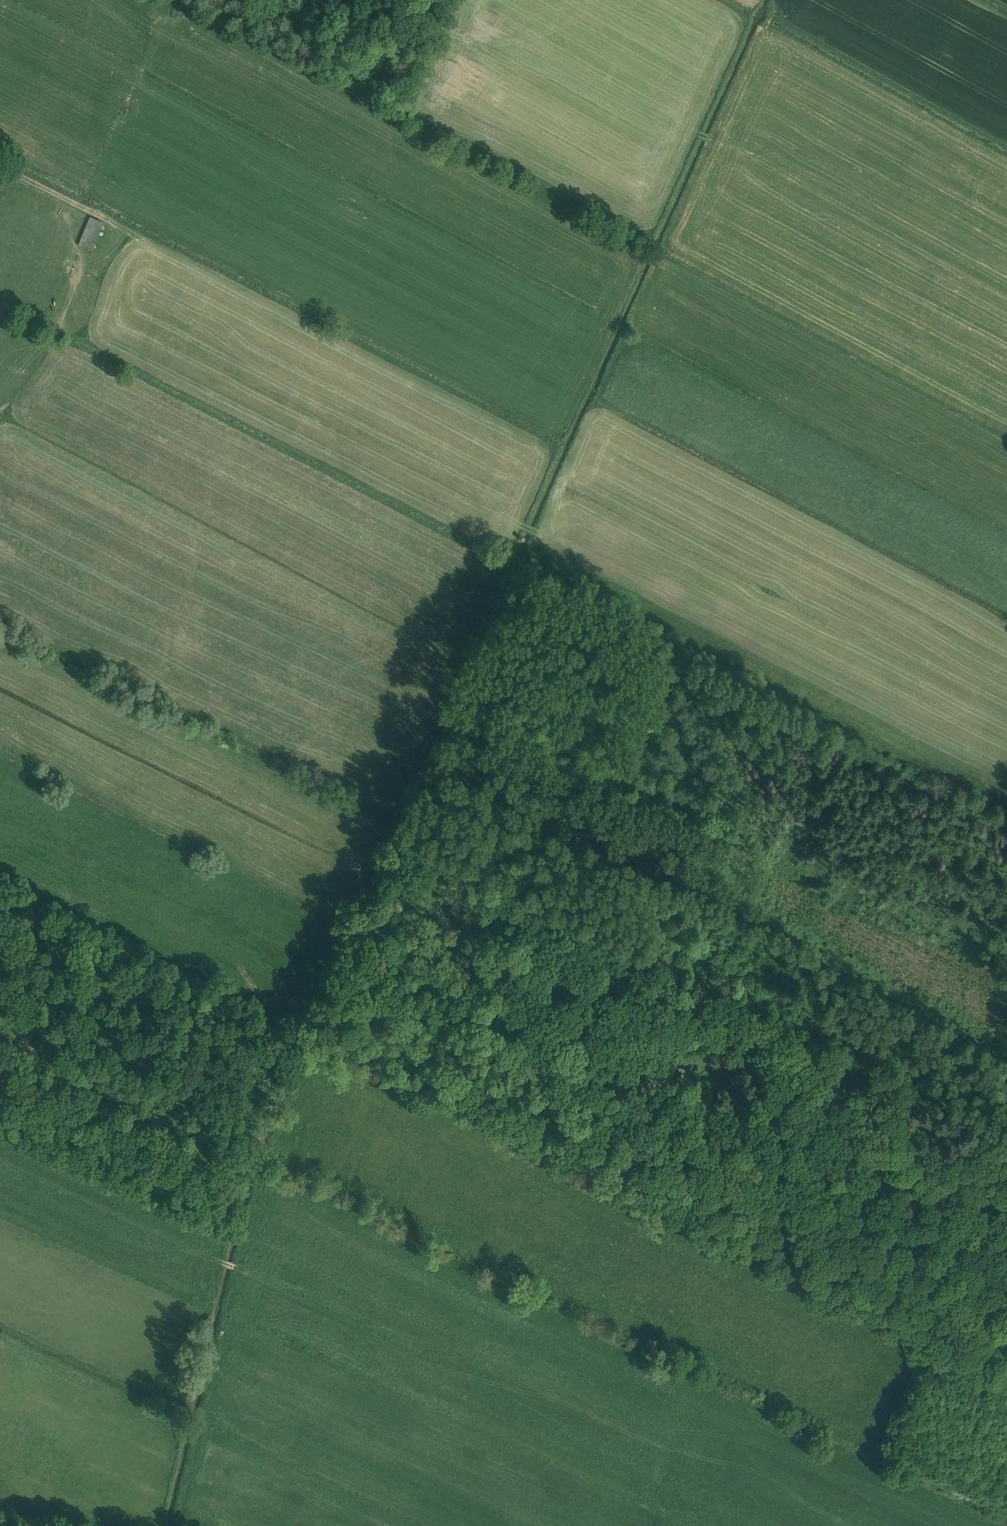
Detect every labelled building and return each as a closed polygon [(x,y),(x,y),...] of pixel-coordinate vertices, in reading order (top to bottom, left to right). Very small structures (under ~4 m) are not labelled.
[(90,215),(79,244),(95,250),(105,221),(90,215)]
